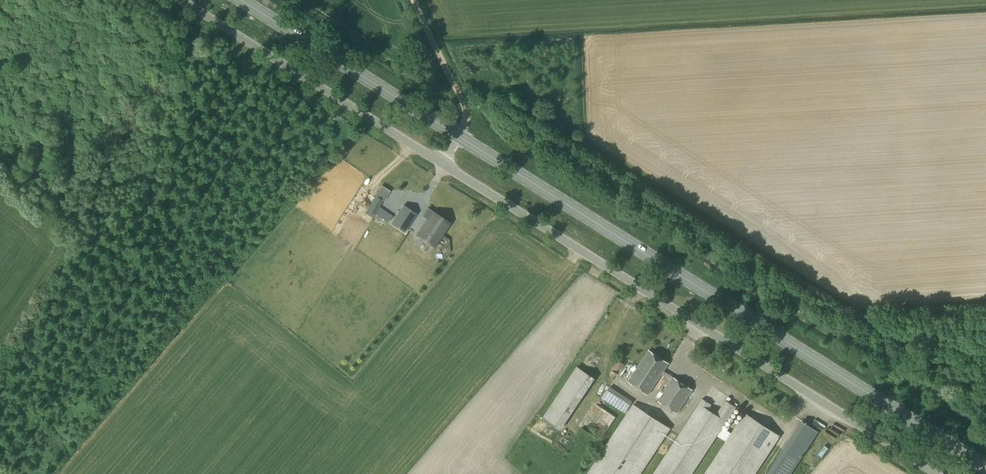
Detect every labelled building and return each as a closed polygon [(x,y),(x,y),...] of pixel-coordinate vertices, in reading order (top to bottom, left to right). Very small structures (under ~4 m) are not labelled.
[(392,216),(379,207),(383,201),(386,196),(379,191),(376,196),(367,210),(375,215),(375,214),(388,222),(392,216)] [(405,233),(417,214),(403,204),(391,224),(405,233)] [(423,216),(429,220),(418,236),(434,247),(449,223),(428,209),(423,216)] [(692,390),(664,371),(669,364),(649,351),(628,381),(648,394),(661,374),(664,376),(662,379),(670,384),(663,394),(660,392),(655,398),(659,401),(658,401),(677,413),(692,390)] [(694,351),(692,361),(700,363),(702,353),(694,351)] [(630,358),(627,362),(634,368),(637,364),(630,358)] [(618,375),(625,365),(618,360),(611,371),(618,375)] [(560,430),(595,379),(577,367),(543,418),(560,430)] [(626,414),(633,402),(609,387),(602,398),(626,414)] [(653,473),(691,473),(717,435),(727,442),(705,473),(754,473),(779,437),(779,436),(745,414),(744,414),(745,414),(732,434),(722,428),(735,408),(725,401),(716,415),(708,410),(711,405),(702,399),(698,405),(699,405),(653,473)] [(594,432),(607,424),(595,405),(582,413),(594,432)] [(669,429),(670,430),(670,429),(634,405),(633,405),(634,406),(588,473),(640,473),(669,429)] [(818,432),(802,422),(783,450),(782,450),(768,472),(770,473),(790,473),(818,432)] [(821,453),(824,444),(819,442),(816,451),(821,453)] [(826,444),(820,453),(824,457),(831,448),(826,444)]
